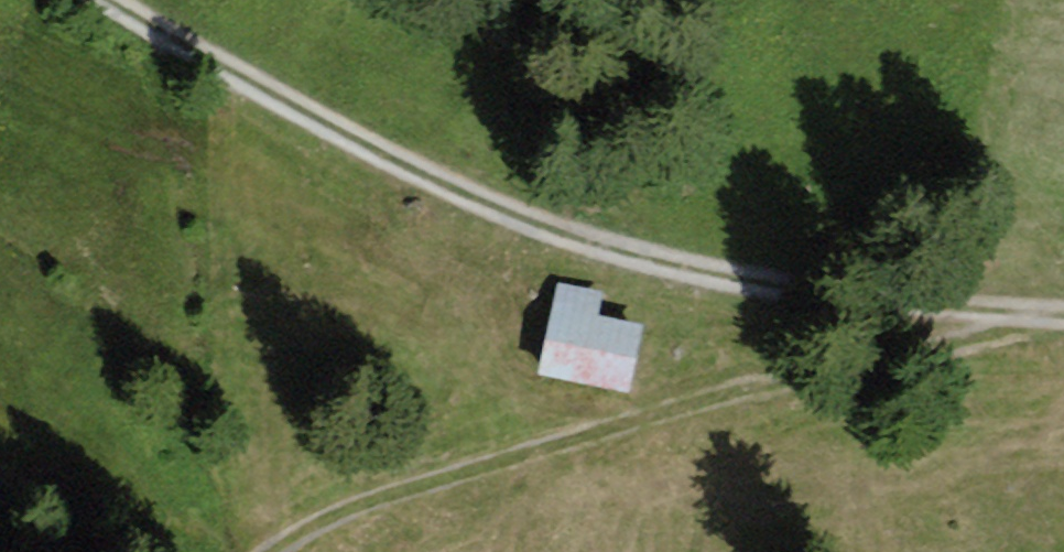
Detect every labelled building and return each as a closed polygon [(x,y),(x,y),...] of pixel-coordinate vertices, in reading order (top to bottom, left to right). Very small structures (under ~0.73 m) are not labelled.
[(681,341),(582,318),(567,382),(666,405),(681,341)]
